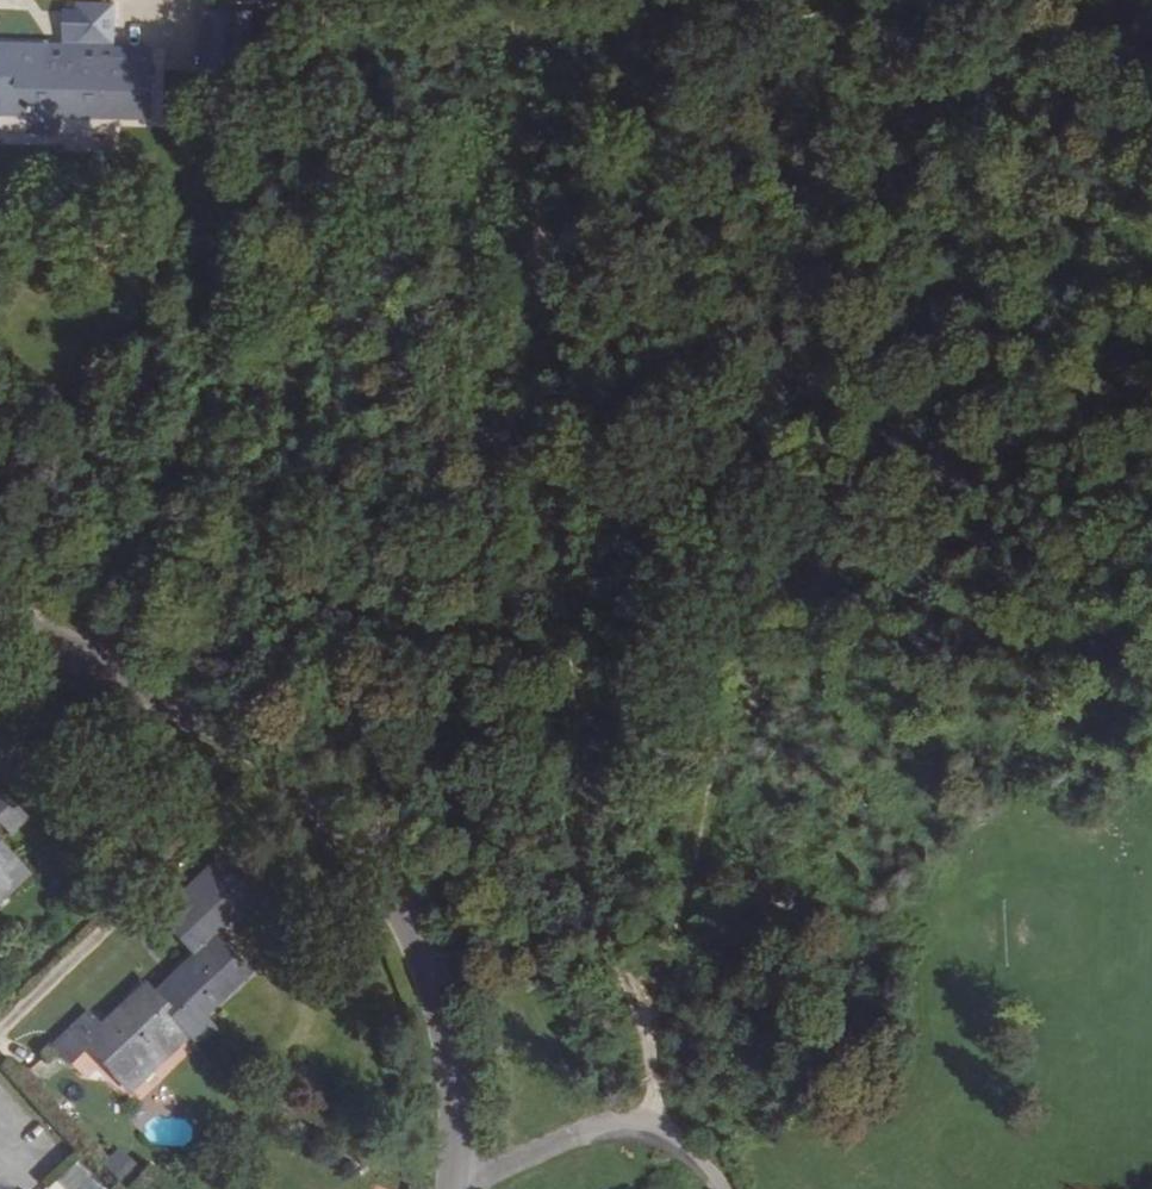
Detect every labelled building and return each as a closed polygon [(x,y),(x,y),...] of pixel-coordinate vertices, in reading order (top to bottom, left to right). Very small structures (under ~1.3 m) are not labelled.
[(111,44),(113,7),(79,4),(79,11),(68,10),(66,32),(78,32),(77,43),(111,44)] [(48,49),(24,47),(20,100),(35,101),(33,129),(59,131),(59,114),(148,117),(150,63),(78,60),(77,71),(67,71),(68,59),(47,59),(48,49)] [(4,830),(8,833),(24,818),(0,792),(0,834),(4,830)] [(28,871),(13,855),(7,860),(0,854),(0,897),(28,871)] [(245,972),(210,933),(251,895),(217,859),(173,901),(177,905),(162,920),(194,954),(173,974),(181,983),(173,991),(165,982),(154,992),(167,1007),(163,1010),(186,1035),(195,1045),(213,1028),(197,1011),(210,998),(213,1002),(245,972)] [(163,1010),(167,1007),(154,992),(145,984),(98,1024),(86,1014),(51,1044),(67,1061),(84,1046),(116,1078),(149,1048),(142,1041),(153,1031),(171,1050),(186,1035),(163,1010)] [(109,1167),(119,1158),(111,1149),(100,1158),(109,1167)] [(99,1183),(68,1160),(47,1188),(94,1188),(99,1183)]
